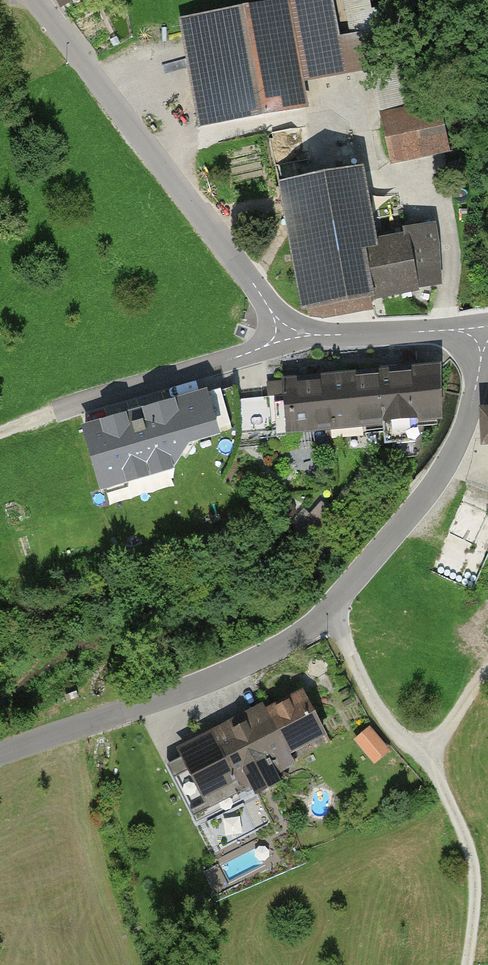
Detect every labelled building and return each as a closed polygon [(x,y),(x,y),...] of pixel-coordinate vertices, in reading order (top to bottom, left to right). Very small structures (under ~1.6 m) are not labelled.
[(85,0),(60,0),(66,10),(85,0)] [(313,115),(292,3),(185,23),(206,135),(313,115)] [(439,103),(383,116),(395,168),(451,154),(439,103)] [(369,172),(283,188),(306,314),(444,288),(440,228),(407,232),(408,238),(383,243),(369,172)] [(442,364),(284,376),(285,381),(232,385),(235,428),(287,424),(288,433),(373,426),(401,471),(443,417),(442,364)] [(205,395),(87,430),(104,487),(170,467),(188,441),(216,432),(205,395)] [(422,569),(477,590),(487,563),(487,512),(450,498),(422,569)] [(331,513),(319,503),(299,526),(311,536),(331,513)] [(267,758),(320,731),(303,696),(170,763),(194,811),(274,772),(267,758)] [(386,750),(370,730),(358,740),(374,760),(386,750)]
